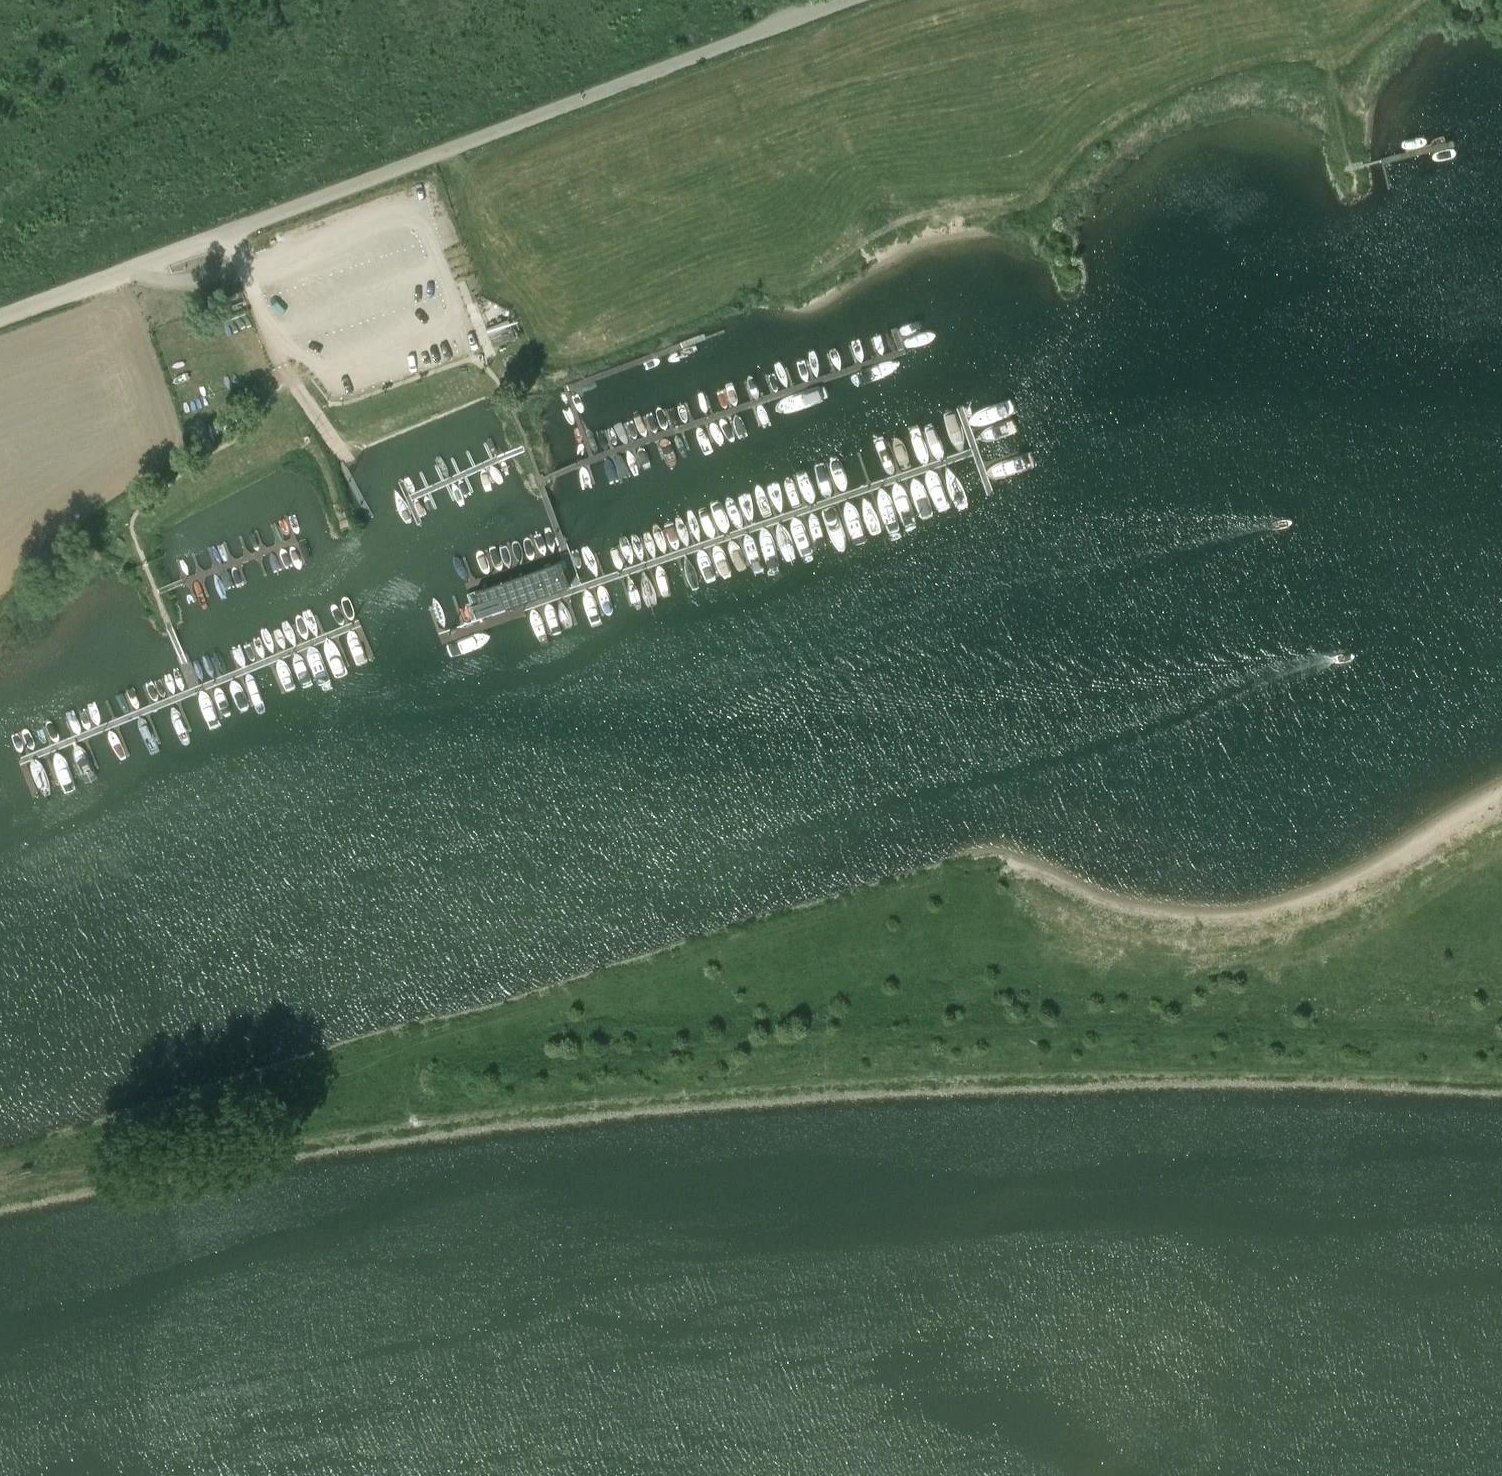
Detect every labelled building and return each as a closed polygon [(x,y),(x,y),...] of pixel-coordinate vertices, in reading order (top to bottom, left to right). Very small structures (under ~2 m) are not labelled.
[(570,586),(561,561),(502,582),(475,591),(479,602),(501,595),(506,609),(570,586)]
